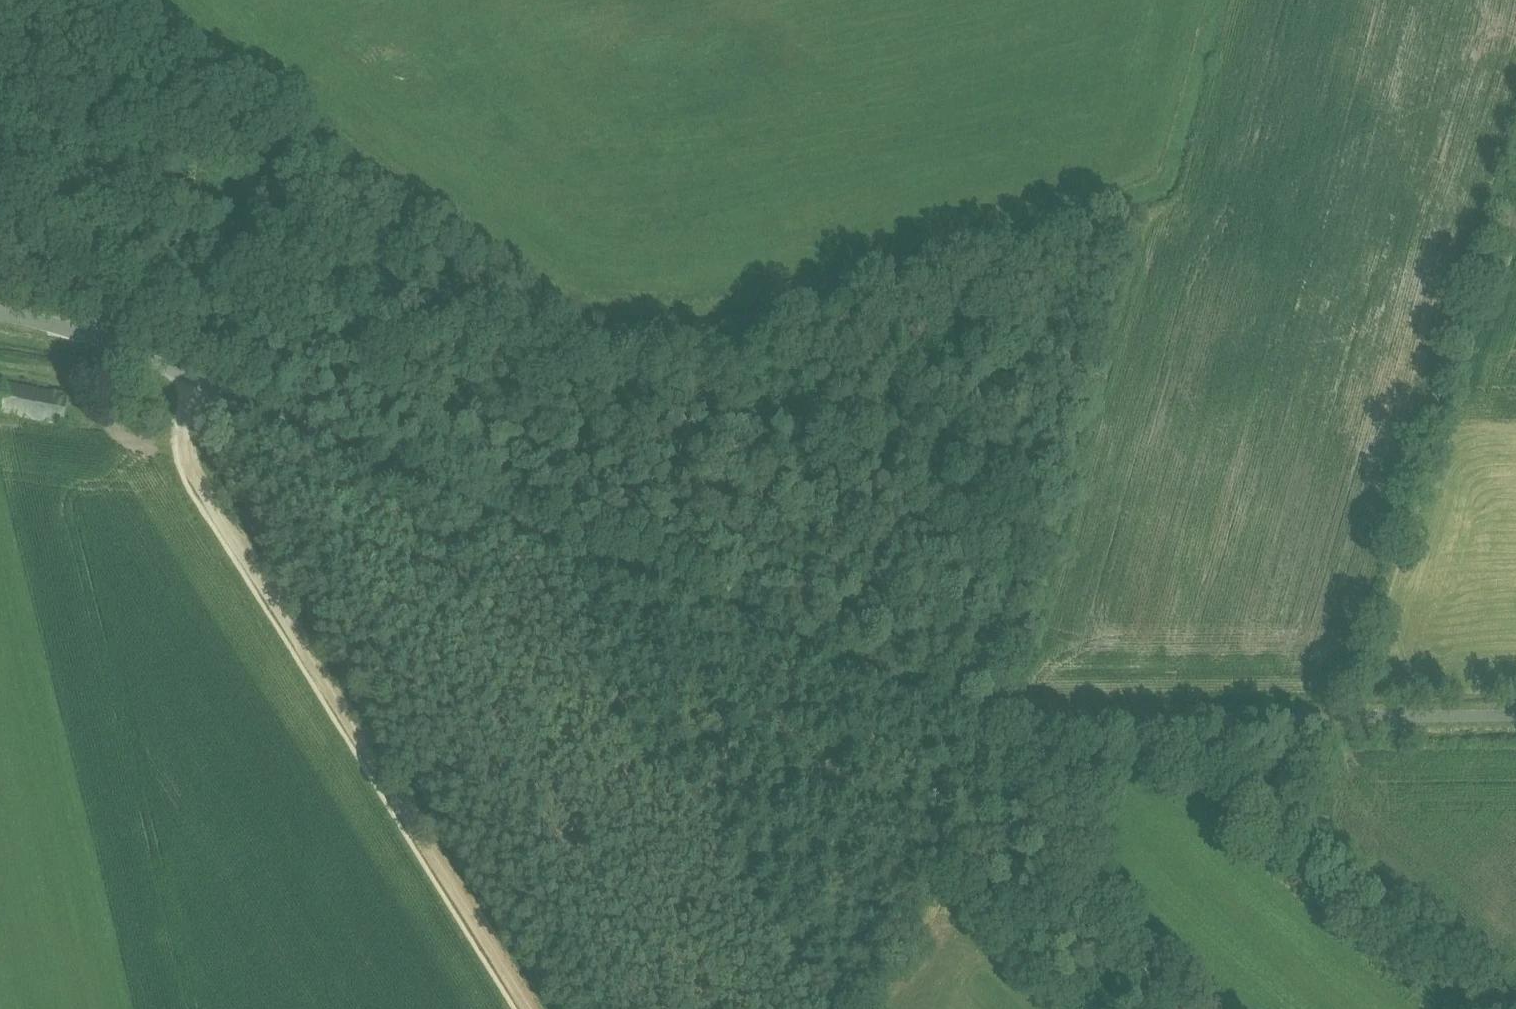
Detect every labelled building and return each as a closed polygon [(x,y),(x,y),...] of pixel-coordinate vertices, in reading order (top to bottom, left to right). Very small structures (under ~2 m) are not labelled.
[(71,395),(4,381),(0,400),(0,414),(63,427),(71,395)]
